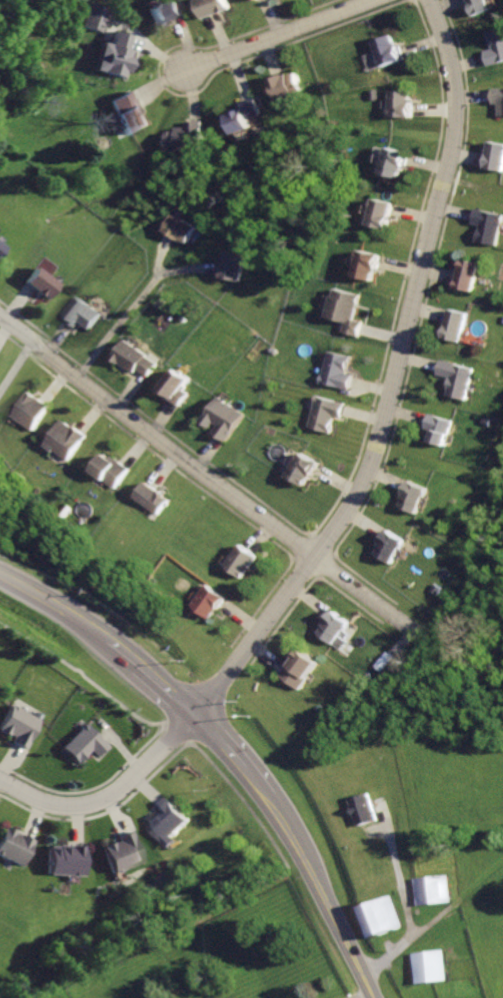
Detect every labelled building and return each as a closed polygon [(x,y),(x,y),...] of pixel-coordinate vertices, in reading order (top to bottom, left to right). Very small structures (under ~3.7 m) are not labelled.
[(157,31),(188,16),(181,3),(171,8),(167,0),(162,0),(145,8),(157,31)] [(206,21),(233,10),(229,0),(198,0),(206,21)] [(473,17),(495,8),(492,0),(467,0),(473,17)] [(86,3),(78,25),(98,32),(106,10),(86,3)] [(488,66),(502,63),(502,30),(492,32),(495,48),(485,50),(488,66)] [(115,31),(111,44),(100,41),(93,70),(128,78),(135,51),(129,50),(133,35),(115,31)] [(372,42),(383,68),(404,60),(393,34),(372,42)] [(268,82),(276,104),(304,94),(296,72),(268,82)] [(491,107),(497,107),(498,117),(502,117),(502,88),(490,88),(491,107)] [(389,90),(389,118),(413,117),(413,90),(389,90)] [(109,102),(124,138),(150,127),(134,91),(109,102)] [(225,116),(232,136),(264,124),(254,97),(239,103),(241,109),(225,116)] [(163,130),(164,154),(203,153),(202,121),(186,122),(186,129),(163,130)] [(482,171),(502,176),(502,145),(489,142),(482,171)] [(388,148),(381,174),(403,180),(410,154),(388,148)] [(375,197),(368,225),(392,231),(399,203),(375,197)] [(475,225),(480,226),(477,240),(502,246),(502,242),(502,215),(479,209),(475,225)] [(173,215),(164,232),(168,234),(187,244),(196,227),(173,215)] [(364,249),(355,279),(378,286),(387,256),(364,249)] [(227,253),(223,271),(221,279),(241,283),(247,257),(227,253)] [(463,258),(454,289),(477,295),(486,265),(463,258)] [(30,266),(18,282),(43,301),(55,285),(30,266)] [(335,290),(328,318),(344,322),(341,335),(361,340),(365,323),(355,320),(361,296),(335,290)] [(82,297),(65,321),(80,333),(87,324),(95,330),(106,314),(82,297)] [(451,308),(442,340),(464,346),(473,314),(451,308)] [(131,341),(117,362),(135,374),(139,369),(156,380),(166,364),(131,341)] [(332,353),(324,386),(351,393),(355,376),(348,374),(352,358),(332,353)] [(444,361),(440,379),(451,382),(448,395),(472,400),(479,369),(444,361)] [(180,370),(163,395),(186,411),(194,398),(189,394),(197,382),(180,370)] [(33,394),(14,420),(34,434),(53,408),(33,394)] [(319,394),(310,429),(333,436),(337,419),(344,421),(349,403),(319,394)] [(222,399),(207,424),(232,440),(248,416),(222,399)] [(432,413),(425,439),(453,447),(460,421),(432,413)] [(68,421),(51,444),(75,462),(92,439),(68,421)] [(305,453),(291,478),(311,489),(324,464),(305,453)] [(109,454),(96,472),(123,491),(136,473),(109,454)] [(149,481),(138,498),(164,516),(176,500),(149,481)] [(413,482),(404,509),(425,516),(434,488),(413,482)] [(391,532),(374,558),(395,571),(412,545),(391,532)] [(246,543),(229,568),(248,581),(266,557),(246,543)] [(214,587),(197,609),(215,622),(232,601),(214,587)] [(336,611),(315,634),(338,655),(349,644),(344,639),(354,627),(336,611)] [(301,653),(281,678),(301,694),(321,669),(301,653)] [(15,707),(2,731),(14,737),(11,742),(26,750),(42,722),(15,707)] [(89,725),(63,750),(77,765),(91,752),(97,758),(109,746),(89,725)] [(370,793),(347,801),(356,829),(380,821),(376,810),(370,793)] [(168,799),(156,810),(159,813),(147,825),(171,849),(179,841),(174,836),(190,821),(168,799)] [(0,830),(0,858),(17,866),(29,841),(1,828),(0,830)] [(131,831),(115,837),(117,842),(103,848),(112,873),(142,862),(131,831)] [(46,847),(45,873),(83,875),(84,846),(66,846),(65,847),(46,847)] [(417,879),(421,907),(456,902),(452,874),(417,879)] [(361,907),(375,939),(404,927),(391,894),(361,907)] [(416,952),(420,982),(451,977),(447,947),(416,952)]
